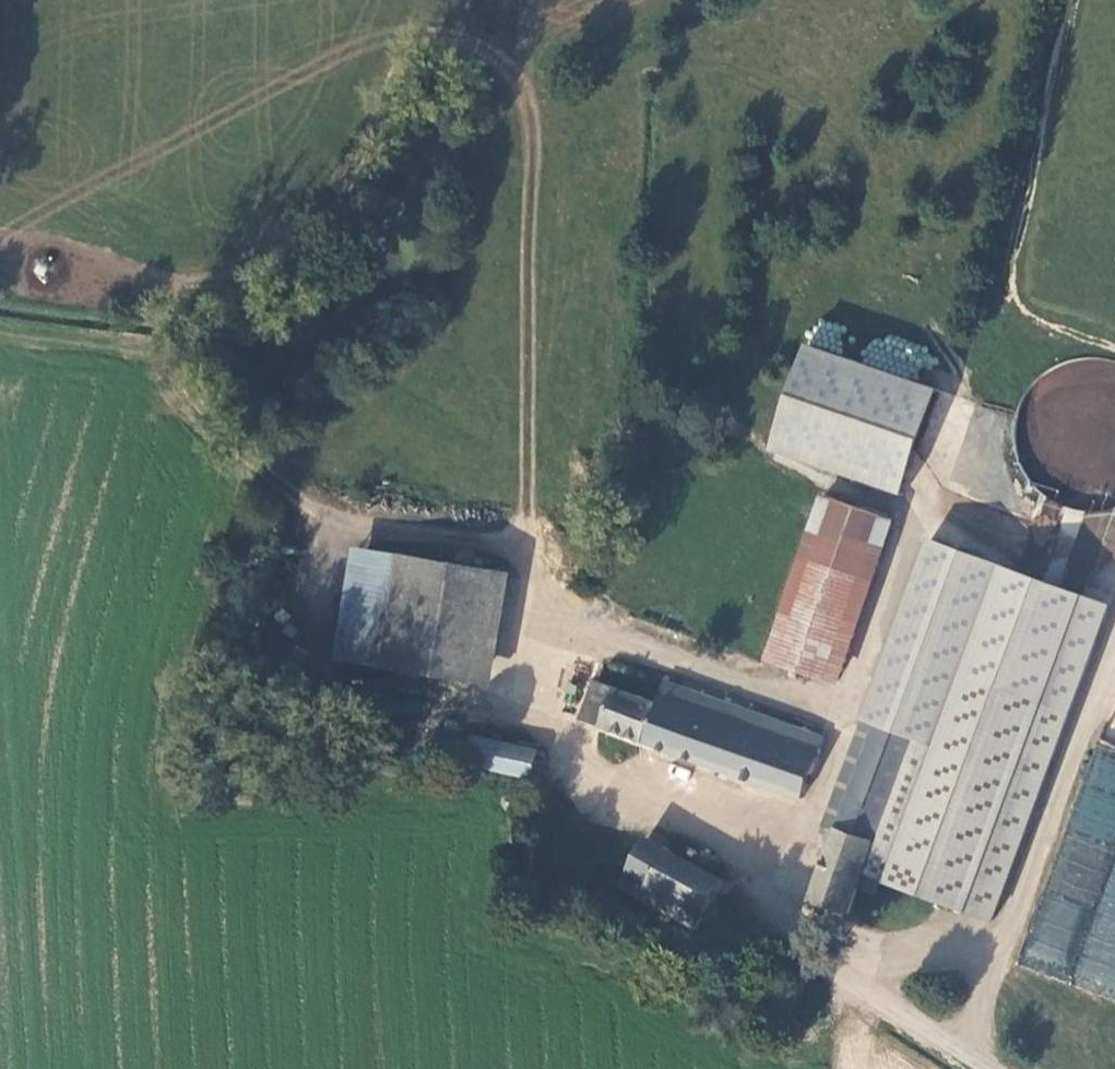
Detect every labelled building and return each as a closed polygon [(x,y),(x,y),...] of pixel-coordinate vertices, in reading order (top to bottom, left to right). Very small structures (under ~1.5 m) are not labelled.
[(773,453),(908,495),(942,387),(807,345),(773,453)] [(1027,490),(1058,484),(1058,483),(1075,480),(1076,486),(1114,479),(1114,371),(1082,376),(1080,365),(1035,373),(1048,446),(1020,451),(1027,490)] [(845,683),(901,518),(830,494),(775,661),(845,683)] [(916,563),(965,582),(982,535),(933,517),(916,563)] [(491,679),(513,570),(376,543),(354,651),(491,679)] [(966,670),(938,747),(874,724),(826,856),(810,899),(846,912),(861,871),(991,921),(1071,709),(966,670)] [(826,733),(670,677),(662,698),(598,677),(585,716),(805,798),(826,733)] [(1108,692),(1024,971),(1114,998),(1114,694),(1108,692)] [(817,853),(826,856),(874,724),(859,719),(823,822),(828,823),(817,853)] [(436,720),(433,737),(470,747),(468,754),(530,771),(537,742),(436,720)] [(696,926),(722,877),(648,836),(622,883),(696,926)]
